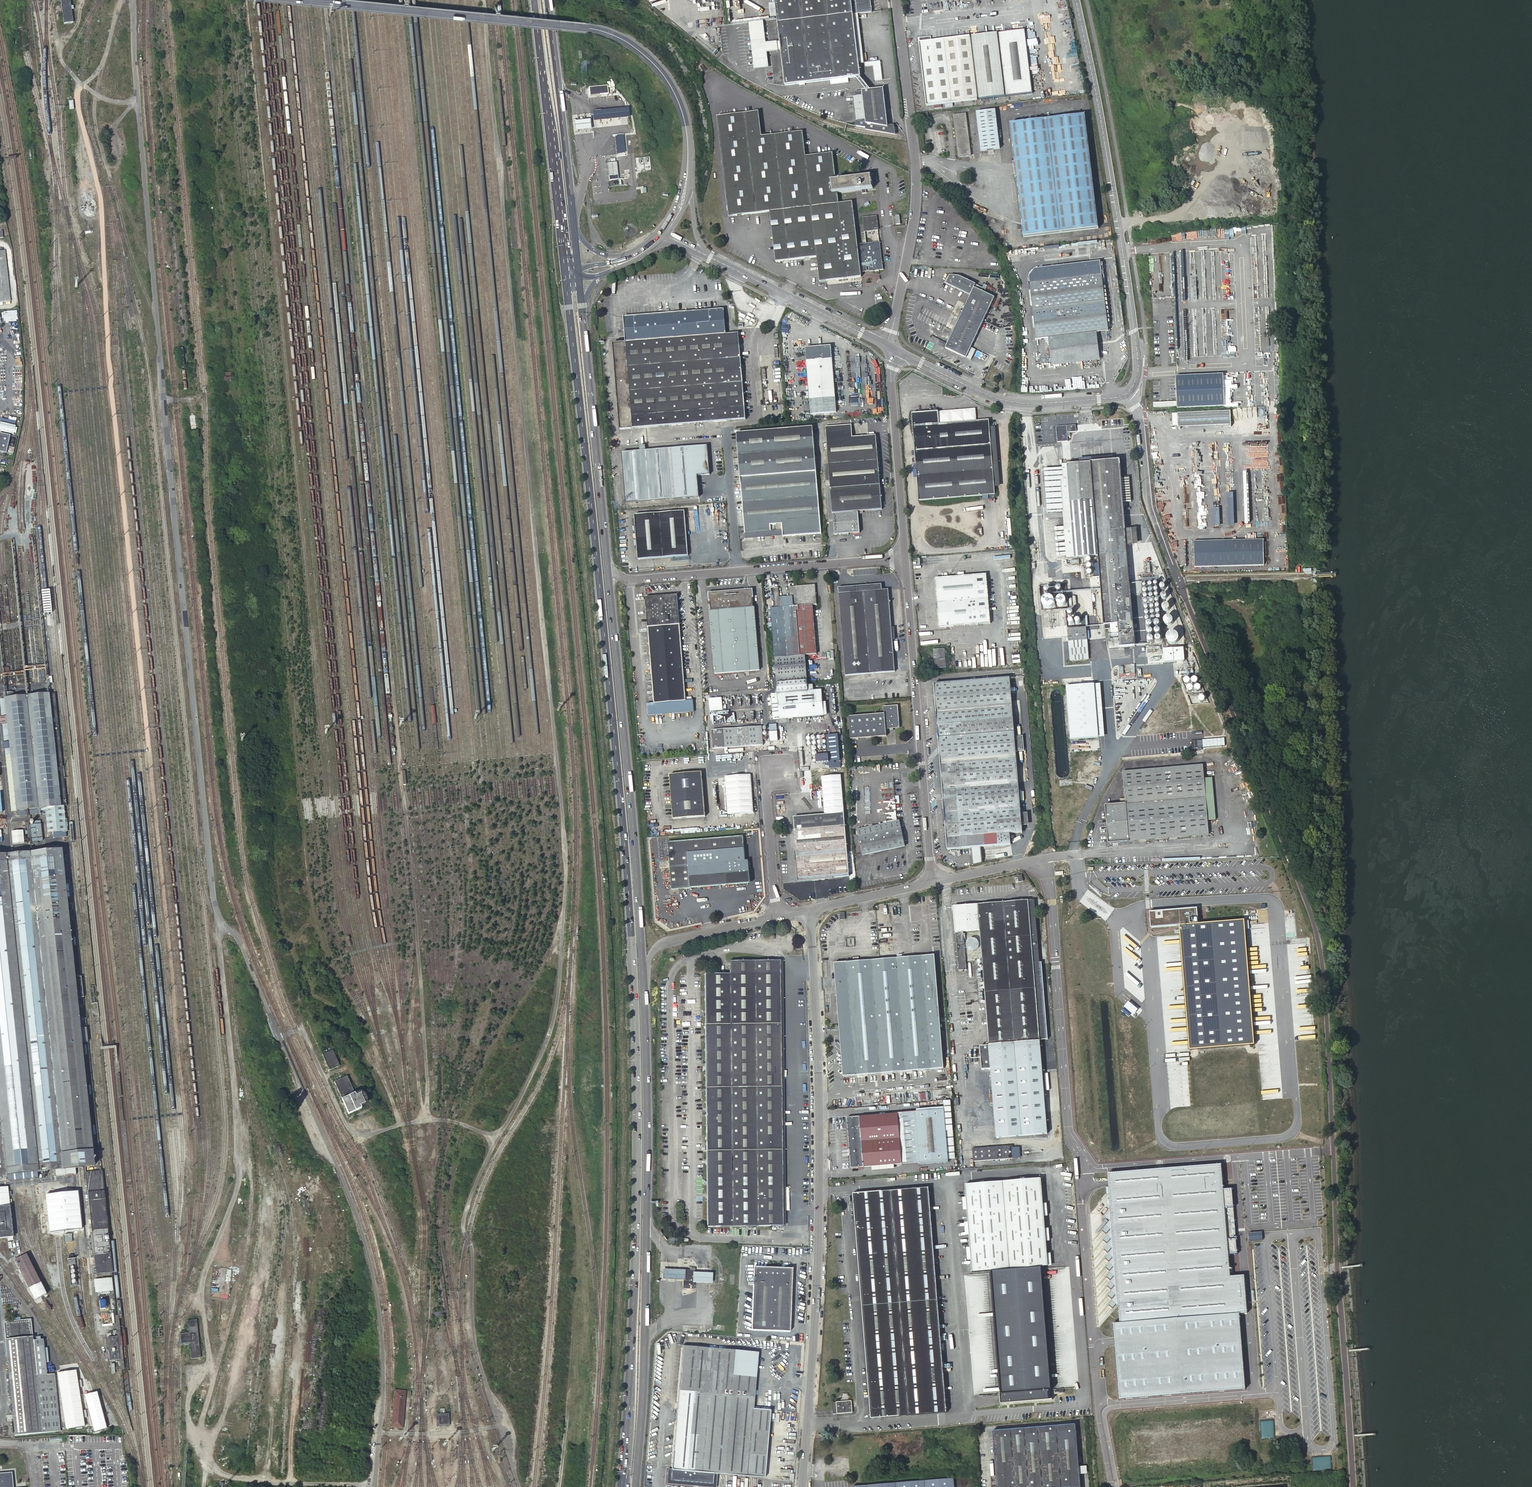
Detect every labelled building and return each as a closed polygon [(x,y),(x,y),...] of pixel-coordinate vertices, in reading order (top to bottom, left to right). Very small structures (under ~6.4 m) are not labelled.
[(63,24),(71,23),(68,0),(64,0),(60,1),(63,24)] [(855,0),(775,0),(785,86),(860,77),(858,63),(857,55),(862,54),(857,14),(855,0)] [(857,14),(871,12),(870,0),(855,0),(857,14)] [(749,23),(754,69),(768,67),(767,52),(777,51),(776,42),(766,43),(763,21),(749,23)] [(970,39),(977,100),(980,100),(980,101),(1033,95),(1026,31),(972,37),(973,39),(970,39)] [(977,102),(977,100),(970,39),(969,37),(932,42),(919,43),(927,108),(977,102)] [(881,61),(865,62),(866,67),(874,67),(875,81),(882,81),(881,61)] [(589,87),(590,95),(609,93),(608,85),(589,87)] [(884,87),(857,90),(857,94),(854,94),(858,128),(895,134),(894,125),(888,126),(884,87)] [(977,113),(982,151),(1001,149),(997,111),(977,113)] [(729,217),(770,212),(838,204),(837,195),(872,191),(871,178),(836,182),(832,153),(805,155),(802,132),(762,137),(759,112),(718,116),(729,217)] [(953,116),(958,157),(971,156),(966,114),(953,116)] [(1010,125),(1025,238),(1099,229),(1085,115),(1010,125)] [(613,137),(615,155),(627,154),(625,136),(613,137)] [(607,165),(609,177),(618,176),(616,164),(607,165)] [(838,204),(770,212),(775,262),(817,258),(819,283),(860,278),(859,273),(859,268),(867,266),(868,272),(882,270),(876,220),(863,221),(865,235),(856,236),(852,202),(838,204)] [(5,251),(0,251),(0,302),(10,302),(5,251)] [(1029,280),(1033,312),(1105,304),(1100,261),(1036,270),(1029,280)] [(946,283),(970,295),(974,287),(976,284),(959,276),(949,275),(946,283)] [(995,297),(974,287),(970,295),(950,337),(945,347),(968,358),(971,357),(975,349),(971,347),(995,297)] [(1049,340),(1052,365),(1091,360),(1099,356),(1097,333),(1108,331),(1109,331),(1105,304),(1033,312),(1036,341),(1049,340)] [(625,336),(724,327),(723,308),(623,317),(624,326),(625,336)] [(725,334),(724,327),(625,336),(626,342),(725,334)] [(725,334),(626,342),(613,343),(621,429),(746,419),(738,332),(725,334)] [(805,348),(811,414),(836,412),(830,346),(805,348)] [(1177,408),(1223,406),(1222,373),(1176,376),(1177,408)] [(1230,410),(1178,412),(1178,427),(1215,424),(1230,424),(1230,410)] [(919,501),(995,495),(989,421),(939,425),(938,412),(912,414),(919,501)] [(189,414),(190,431),(197,430),(195,414),(189,414)] [(9,417),(5,429),(14,433),(18,423),(15,422),(16,420),(9,417)] [(1055,426),(1057,442),(1068,441),(1067,436),(1070,436),(1070,432),(1076,431),(1075,424),(1055,426)] [(737,433),(741,477),(816,471),(813,427),(737,433)] [(827,462),(829,489),(879,485),(877,458),(875,437),(852,439),(851,427),(825,429),(827,462)] [(0,447),(0,461),(7,463),(14,437),(3,434),(0,447)] [(626,496),(626,503),(699,497),(697,476),(710,475),(707,446),(622,453),(626,496)] [(1100,561),(1102,584),(1105,625),(1119,624),(1121,647),(1136,646),(1128,546),(1127,530),(1121,460),(1115,460),(1094,462),(1092,462),(1099,553),(1100,561)] [(1076,555),(1099,553),(1092,462),(1069,464),(1076,555)] [(816,471),(741,477),(745,533),(771,531),(771,525),(782,524),(783,530),(783,536),(821,533),(816,471)] [(879,485),(829,489),(833,535),(858,533),(857,512),(881,510),(879,485)] [(1239,493),(1227,493),(1227,524),(1239,524),(1239,493)] [(637,539),(639,559),(688,555),(685,512),(636,516),(637,539)] [(1127,530),(1128,546),(1139,545),(1138,529),(1127,530)] [(771,531),(745,533),(746,539),(783,536),(783,530),(771,531)] [(1196,563),(1263,562),(1262,542),(1195,544),(1196,563)] [(936,578),(940,628),(990,623),(986,574),(936,578)] [(1141,583),(1150,645),(1164,642),(1155,581),(1141,583)] [(805,654),(817,653),(813,604),(816,604),(815,583),(797,584),(799,610),(797,610),(801,655),(805,654)] [(799,610),(797,584),(788,585),(789,596),(790,606),(780,607),(771,608),(775,657),(801,655),(797,610),(799,610)] [(839,589),(846,676),(895,672),(889,590),(883,591),(882,585),(839,589)] [(1065,609),(1067,596),(1057,594),(1058,587),(1043,586),(1040,605),(1065,609)] [(709,611),(714,674),(760,670),(755,606),(753,606),(751,590),(710,593),(711,611),(709,611)] [(647,640),(651,693),(684,691),(677,593),(644,596),(647,637),(647,640)] [(790,606),(789,596),(779,597),(780,605),(780,607),(790,606)] [(1068,629),(1069,641),(1088,640),(1087,627),(1068,629)] [(1163,648),(1163,661),(1184,661),(1183,647),(1163,648)] [(934,655),(936,668),(946,668),(945,649),(936,650),(936,654),(934,655)] [(801,655),(775,657),(777,679),(807,677),(805,654),(801,655)] [(771,692),(773,719),(826,715),(825,702),(822,702),(821,689),(812,690),(812,684),(807,684),(806,678),(775,680),(776,692),(771,692)] [(1010,834),(1022,833),(1010,678),(934,684),(948,850),(1011,845),(1010,834)] [(1063,683),(1067,734),(1098,731),(1094,681),(1063,683)] [(684,691),(651,693),(652,703),(647,703),(647,715),(694,711),(693,699),(685,700),(684,691)] [(6,706),(11,755),(54,752),(52,730),(56,730),(55,721),(52,721),(49,698),(5,702),(6,706)] [(52,730),(54,752),(60,752),(55,698),(49,698),(52,721),(55,721),(56,730),(52,730)] [(900,727),(898,704),(884,706),(885,713),(849,716),(851,739),(887,736),(886,728),(900,727)] [(1,707),(5,755),(11,755),(6,706),(1,707)] [(761,726),(712,730),(713,749),(763,745),(761,726)] [(838,734),(827,735),(828,755),(816,756),(817,763),(829,762),(829,761),(840,760),(838,734)] [(1202,739),(1202,746),(1220,746),(1220,740),(1222,739),(1222,745),(1224,745),(1224,738),(1202,739)] [(11,755),(5,755),(11,811),(14,811),(37,808),(56,806),(66,805),(63,781),(60,752),(54,752),(11,755)] [(1204,777),(1203,764),(1122,771),(1125,803),(1106,805),(1109,842),(1209,834),(1208,820),(1204,777)] [(706,816),(702,772),(670,774),(671,798),(673,819),(706,816)] [(753,812),(752,774),(726,775),(727,813),(753,812)] [(1204,777),(1208,820),(1216,819),(1212,777),(1204,777)] [(37,808),(14,811),(14,816),(38,814),(37,808)] [(797,881),(849,877),(844,813),(792,818),(793,830),(791,830),(793,851),(794,851),(797,881)] [(899,820),(857,829),(862,855),(905,846),(899,820)] [(41,841),(39,825),(29,826),(30,842),(41,841)] [(11,830),(12,843),(24,842),(23,829),(11,830)] [(690,887),(750,882),(748,861),(745,862),(742,837),(667,843),(671,891),(690,889),(690,887)] [(61,851),(0,857),(0,1176),(5,1176),(6,1182),(38,1179),(37,1172),(54,1171),(55,1177),(75,1175),(74,1168),(92,1166),(92,1163),(77,1019),(76,1005),(74,980),(68,922),(65,898),(61,857),(61,851)] [(66,856),(61,857),(65,898),(70,898),(66,856)] [(1016,882),(1023,881),(1022,874),(1015,876),(1016,882)] [(987,1017),(989,1047),(1040,1043),(1034,966),(1028,906),(1028,900),(952,907),(954,932),(979,930),(983,970),(985,992),(985,993),(987,1017)] [(1028,906),(1034,966),(1039,965),(1034,900),(1028,900),(1028,906)] [(891,914),(900,913),(899,906),(890,907),(891,914)] [(1197,908),(1146,913),(1148,929),(1176,926),(1187,1051),(1253,1046),(1243,921),(1199,924),(1197,908)] [(74,922),(68,922),(74,980),(76,1005),(83,1004),(74,922)] [(959,971),(966,970),(966,961),(963,933),(956,934),(959,971)] [(835,964),(840,1026),(940,1018),(936,956),(835,964)] [(975,960),(966,961),(966,970),(967,972),(976,971),(975,960)] [(1034,966),(1040,1043),(1046,1042),(1048,1042),(1042,965),(1039,965),(1034,966)] [(707,1230),(782,1229),(778,966),(728,967),(728,980),(704,980),(707,1230)] [(983,970),(976,971),(978,993),(985,992),(983,970)] [(980,1018),(987,1017),(985,993),(978,994),(980,1018)] [(84,1018),(77,1019),(92,1163),(99,1163),(84,1018)] [(840,1026),(844,1076),(944,1068),(940,1018),(840,1026)] [(991,1070),(997,1142),(1048,1136),(1040,1043),(989,1047),(980,1048),(982,1071),(991,1070)] [(332,1050),(322,1055),(329,1071),(340,1066),(332,1050)] [(356,1096),(347,1076),(334,1082),(348,1114),(366,1106),(361,1094),(356,1096)] [(944,1110),(913,1113),(917,1162),(948,1159),(944,1110)] [(917,1162),(913,1113),(898,1114),(902,1163),(917,1162)] [(851,1168),(902,1163),(898,1114),(847,1119),(851,1168)] [(972,1149),(973,1162),(1013,1158),(1012,1147),(1012,1146),(972,1149)] [(1183,1394),(1221,1392),(1221,1391),(1246,1390),(1240,1314),(1248,1314),(1245,1276),(1231,1277),(1229,1255),(1237,1254),(1232,1189),(1223,1190),(1221,1165),(1213,1165),(1108,1174),(1112,1222),(1102,1223),(1110,1324),(1112,1324),(1113,1324),(1119,1399),(1154,1396),(1183,1394)] [(100,1172),(84,1174),(96,1277),(112,1276),(111,1272),(107,1236),(100,1172)] [(1058,1401),(1041,1178),(1033,1179),(1033,1177),(1027,1177),(1028,1179),(965,1184),(983,1407),(1058,1401)] [(43,1185),(48,1233),(53,1232),(48,1184),(43,1185)] [(10,1204),(9,1194),(11,1194),(11,1190),(3,1190),(3,1188),(0,1188),(0,1204),(10,1204)] [(947,1411),(928,1188),(853,1194),(871,1417),(947,1411)] [(10,1205),(0,1206),(0,1238),(14,1237),(10,1205)] [(41,1283),(27,1255),(14,1261),(28,1289),(41,1283)] [(790,1332),(792,1268),(754,1267),(752,1330),(790,1332)] [(689,1270),(684,1270),(684,1280),(683,1285),(694,1285),(694,1280),(694,1270),(694,1268),(689,1268),(689,1270)] [(671,1279),(684,1280),(684,1270),(672,1269),(662,1269),(662,1279),(671,1279)] [(694,1270),(694,1280),(702,1280),(712,1280),(712,1270),(703,1270),(694,1270)] [(112,1277),(94,1278),(95,1292),(113,1291),(112,1277)] [(31,1319),(4,1321),(13,1434),(60,1430),(55,1373),(47,1373),(46,1362),(48,1362),(47,1347),(44,1347),(43,1336),(33,1337),(31,1319)] [(180,1334),(181,1343),(189,1342),(191,1358),(200,1357),(197,1319),(187,1320),(189,1333),(180,1334)] [(758,1351),(682,1344),(672,1471),(668,1470),(667,1483),(710,1486),(716,1486),(717,1474),(764,1478),(770,1411),(753,1409),(758,1351)] [(402,1429),(406,1392),(395,1391),(391,1428),(402,1429)] [(852,1412),(851,1400),(832,1402),(833,1414),(838,1414),(852,1412)] [(436,1414),(437,1427),(449,1426),(449,1414),(436,1414)] [(1075,1423),(994,1429),(997,1470),(1010,1469),(1011,1486),(1067,1486),(1080,1486),(1075,1423)] [(1010,1469),(997,1470),(998,1486),(1011,1486),(1010,1469)] [(11,1473),(2,1474),(2,1478),(9,1478),(10,1486),(13,1486),(11,1473)] [(13,1486),(10,1486),(9,1478),(2,1478),(2,1474),(0,1475),(0,1486),(13,1486)] [(954,1478),(853,1486),(955,1486),(954,1478)]
